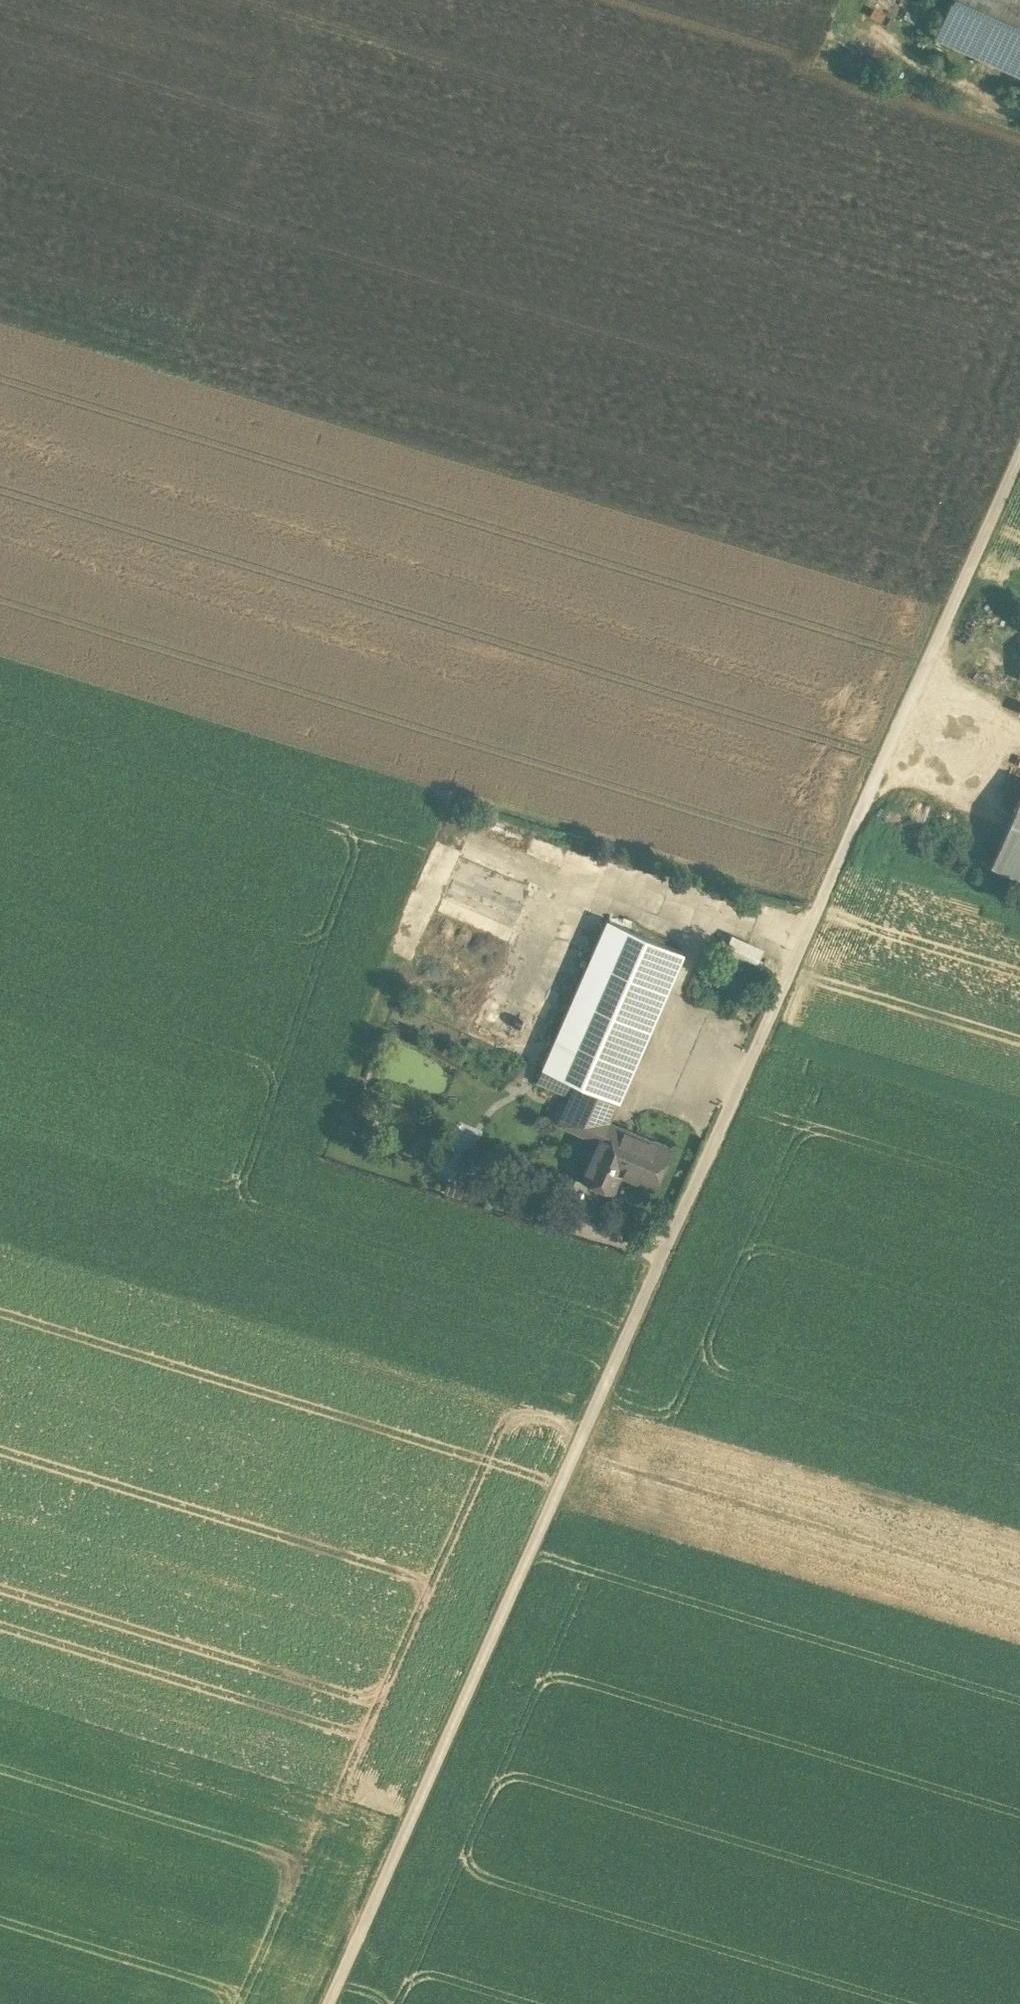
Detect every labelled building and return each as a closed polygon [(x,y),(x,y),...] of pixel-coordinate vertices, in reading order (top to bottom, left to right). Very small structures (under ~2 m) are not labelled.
[(933,37),(1019,76),(1019,0),(950,0),(933,37)] [(991,853),(1019,866),(1019,785),(991,853)] [(576,994),(543,1068),(576,1083),(617,1100),(681,952),(608,920),(576,994)] [(617,1100),(576,1083),(558,1122),(599,1140),(607,1122),(617,1100)] [(669,1149),(607,1122),(599,1140),(582,1178),(612,1191),(619,1174),(652,1188),(669,1149)]
